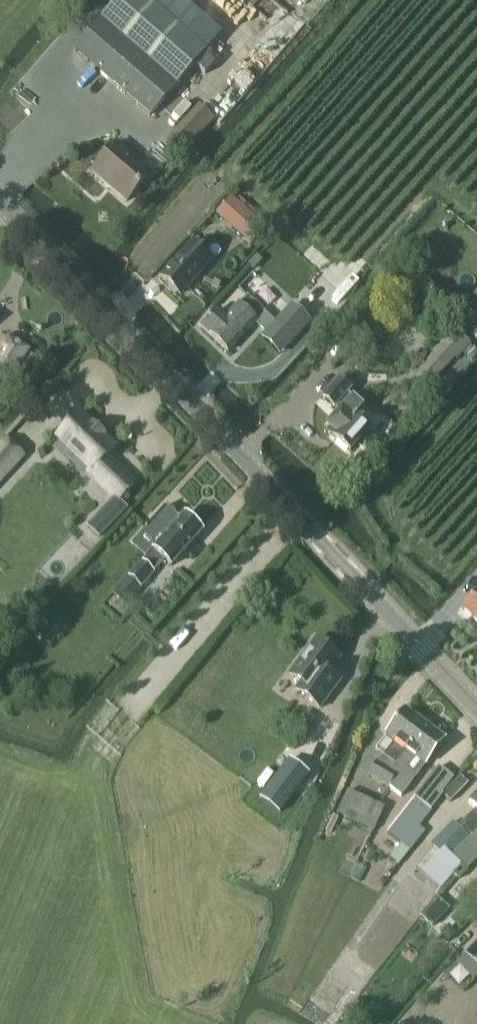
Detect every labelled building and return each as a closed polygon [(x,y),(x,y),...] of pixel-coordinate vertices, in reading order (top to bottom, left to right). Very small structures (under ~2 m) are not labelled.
[(176,87),(206,53),(145,0),(119,0),(74,51),(150,117),(176,87)] [(236,10),(242,0),(220,0),(236,10)] [(276,2),(272,0),(254,0),(251,6),(270,15),(276,2)] [(199,106),(169,139),(183,152),(214,119),(199,106)] [(127,202),(152,174),(116,143),(92,172),(127,202)] [(228,200),(219,211),(243,232),(252,222),(228,200)] [(180,295),(212,260),(193,243),(184,254),(183,254),(161,278),(180,295)] [(228,352),(265,313),(247,296),(222,322),(214,314),(201,327),(228,352)] [(292,307),(268,333),(284,348),(308,322),(292,307)] [(455,330),(412,379),(426,391),(455,359),(457,360),(471,344),(455,330)] [(0,334),(0,360),(20,374),(33,355),(1,333),(0,334)] [(339,379),(323,397),(335,408),(335,407),(341,411),(327,427),(330,430),(328,433),(350,452),(357,445),(366,452),(375,442),(365,434),(368,431),(354,419),(364,408),(347,393),(350,390),(339,379)] [(80,415),(57,438),(91,470),(89,473),(118,501),(134,484),(106,457),(114,448),(103,437),(104,435),(93,425),(92,426),(80,415)] [(23,457),(5,440),(0,445),(0,482),(23,457)] [(142,588),(141,587),(154,572),(151,569),(162,557),(172,566),(202,532),(184,515),(180,519),(166,506),(145,528),(152,534),(149,537),(157,544),(129,576),(128,576),(112,594),(126,606),(142,588)] [(462,609),(476,622),(476,592),(462,609)] [(60,623),(51,615),(41,626),(50,634),(60,623)] [(315,640),(290,675),(301,684),(296,690),(320,708),(339,682),(328,674),(339,659),(315,640)] [(315,720),(312,718),(317,709),(308,703),(300,715),(289,708),(282,720),(305,735),(315,720)] [(389,773),(425,724),(405,709),(386,735),(394,742),(379,763),(376,761),(367,774),(386,788),(395,777),(389,773)] [(445,739),(425,724),(389,773),(395,777),(386,788),(400,799),(411,784),(407,782),(412,776),(415,779),(445,739)] [(263,794),(260,798),(279,813),(283,809),(308,775),(289,760),(263,794)] [(439,766),(387,833),(401,844),(390,857),(398,864),(409,850),(410,851),(425,831),(419,827),(432,810),(431,809),(443,794),(444,794),(443,794),(442,793),(454,778),(439,766)] [(460,776),(443,794),(444,794),(443,794),(451,802),(468,784),(460,776)] [(384,809),(348,792),(337,814),(374,831),(384,809)] [(476,830),(476,792),(468,801),(475,808),(459,824),(471,836),(476,830)] [(462,865),(450,855),(468,836),(453,821),(431,844),(435,847),(417,870),(440,889),(462,865)] [(331,833),(334,826),(329,823),(326,831),(331,833)] [(471,836),(453,855),(468,869),(476,860),(476,830),(471,836)] [(422,916),(434,926),(450,907),(437,897),(422,916)] [(441,934),(448,941),(455,933),(448,927),(441,934)] [(466,953),(476,964),(476,943),(466,953)]
